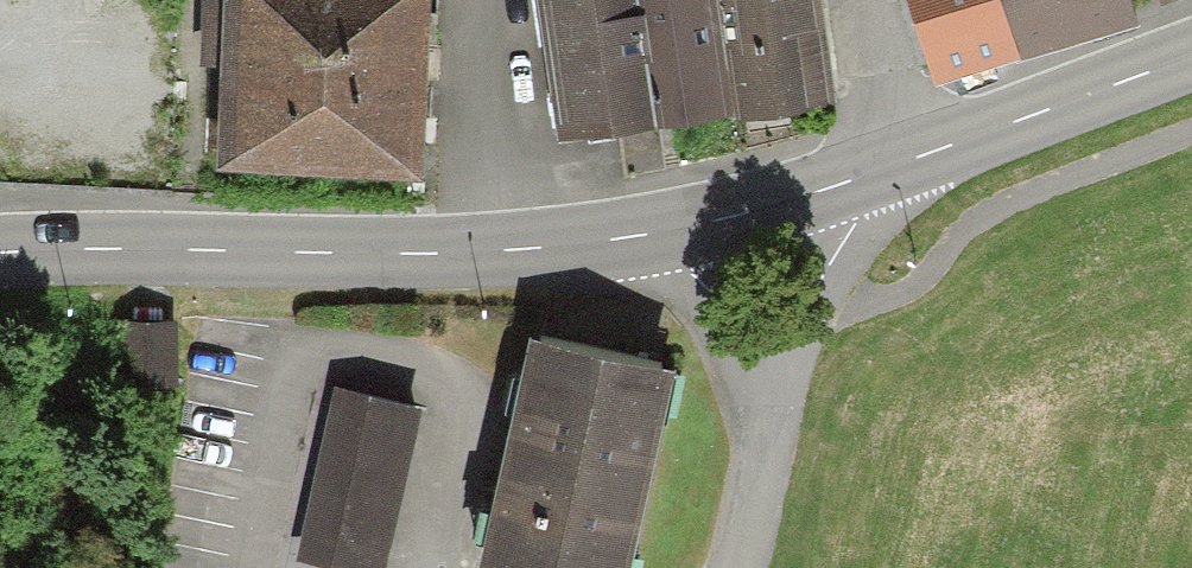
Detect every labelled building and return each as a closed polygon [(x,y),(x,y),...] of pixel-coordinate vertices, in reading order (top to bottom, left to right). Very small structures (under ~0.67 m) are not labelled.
[(428,0),(231,0),(222,170),(419,180),(428,0)] [(542,50),(552,48),(563,145),(838,114),(822,0),(534,0),(542,50)] [(938,88),(1129,27),(1121,0),(910,0),(938,88)] [(174,307),(114,307),(115,375),(174,375),(174,307)] [(671,349),(530,320),(480,565),(494,567),(626,567),(671,349)] [(420,382),(338,362),(294,539),(376,559),(420,382)]
